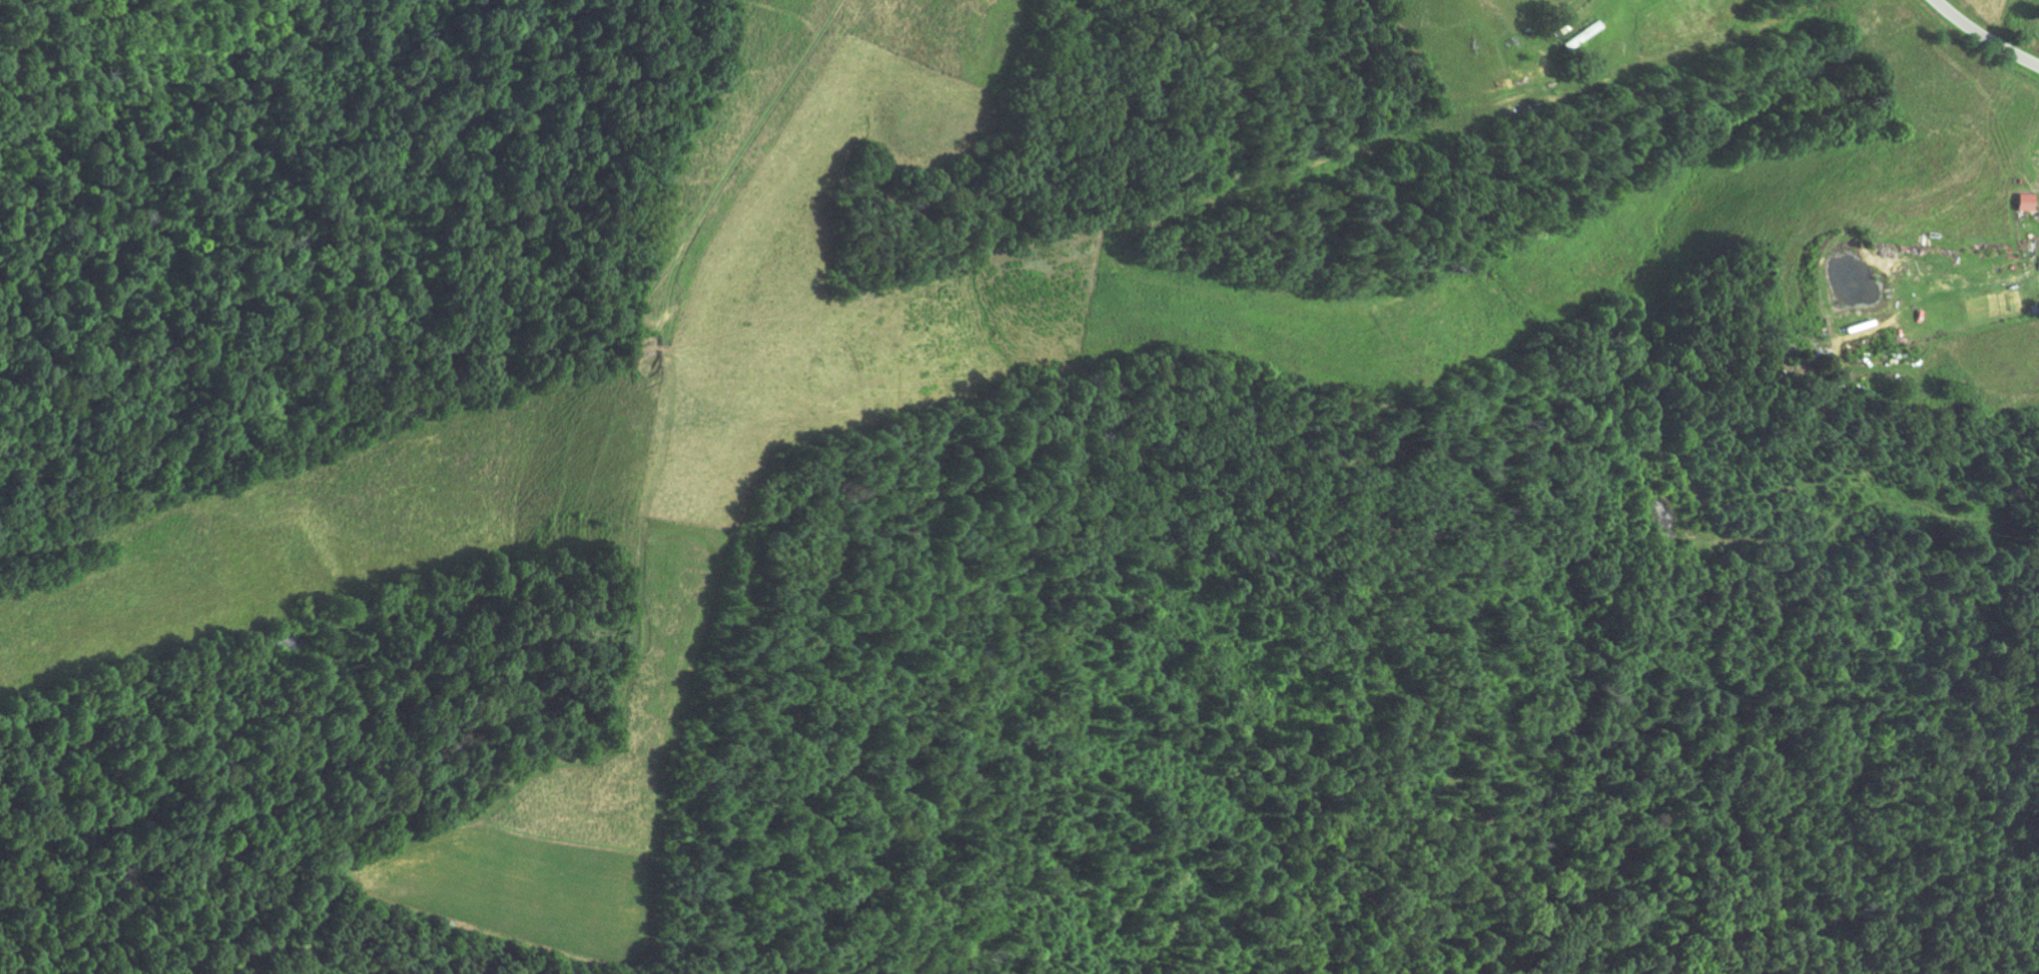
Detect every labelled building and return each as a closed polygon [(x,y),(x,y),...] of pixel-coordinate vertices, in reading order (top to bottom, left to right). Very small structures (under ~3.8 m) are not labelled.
[(2037,194),(2020,193),(2020,210),(2036,211),(2037,194)]
